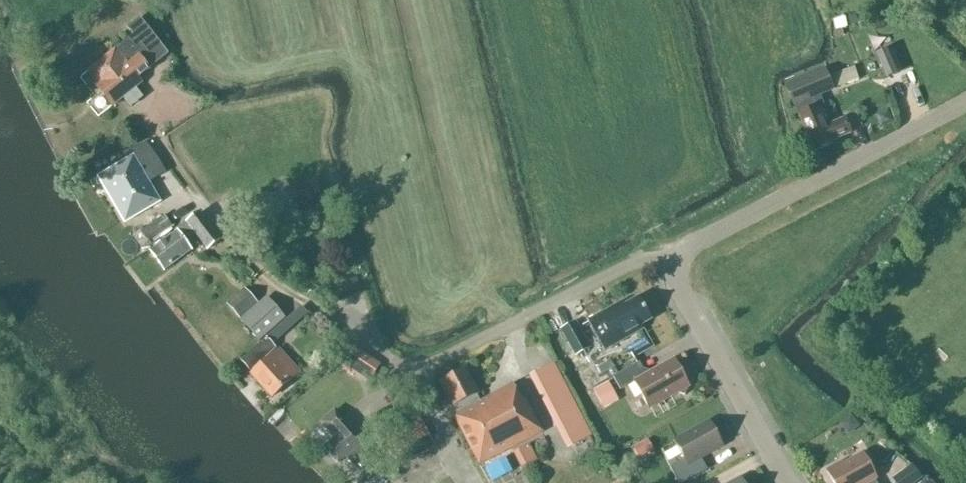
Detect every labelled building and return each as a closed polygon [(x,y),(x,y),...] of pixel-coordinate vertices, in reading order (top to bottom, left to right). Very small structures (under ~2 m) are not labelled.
[(862,50),(875,47),(866,13),(853,16),(862,50)] [(169,54),(141,17),(127,28),(132,35),(86,71),(95,83),(93,85),(111,108),(123,99),(130,108),(143,98),(136,88),(143,83),(139,77),(169,54)] [(884,79),(899,72),(889,50),(874,56),(884,79)] [(838,87),(860,80),(856,66),(833,73),(838,87)] [(825,69),(787,85),(796,103),(801,113),(800,113),(816,150),(834,142),(833,140),(852,132),(845,117),(827,125),(819,105),(818,105),(814,95),(833,87),(825,69)] [(887,110),(876,115),(880,125),(881,127),(893,122),(892,119),(887,110)] [(125,187),(113,194),(129,222),(161,203),(145,176),(163,166),(149,146),(126,154),(132,164),(117,173),(125,187)] [(956,177),(965,196),(965,171),(956,177)] [(185,241),(196,233),(208,249),(220,240),(200,213),(176,230),(177,232),(150,252),(164,270),(191,250),(185,241)] [(172,226),(164,215),(140,232),(147,244),(172,226)] [(243,318),(261,302),(248,288),(230,304),(243,318)] [(258,342),(285,318),(268,296),(261,302),(243,318),(240,320),(258,342)] [(606,349),(642,328),(640,325),(651,319),(639,298),(625,306),(623,303),(590,321),(606,349)] [(308,313),(301,306),(241,360),(250,370),(275,348),(272,345),(308,313)] [(589,347),(575,323),(561,331),(575,356),(589,347)] [(272,397),(299,373),(278,350),(251,374),(272,397)] [(377,364),(369,359),(358,377),(367,382),(377,364)] [(634,382),(650,409),(678,393),(686,395),(688,388),(689,387),(688,386),(690,378),(683,376),(673,359),(646,374),(639,362),(612,377),(620,390),(634,382)] [(592,436),(558,360),(535,370),(570,446),(592,436)] [(479,465),(543,432),(525,397),(521,399),(514,384),(474,405),(470,398),(478,394),(465,369),(440,382),(453,407),(459,403),(463,410),(453,415),(479,465)] [(593,372),(584,377),(590,387),(598,382),(593,372)] [(615,395),(607,380),(592,388),(601,403),(615,395)] [(334,410),(321,422),(335,438),(324,448),(338,463),(344,457),(360,475),(378,459),(334,410)] [(849,414),(839,423),(846,431),(851,432),(859,426),(849,414)] [(675,442),(685,459),(670,467),(679,482),(683,482),(707,470),(700,458),(722,446),(709,423),(675,442)] [(862,454),(843,465),(841,462),(826,471),(833,482),(876,482),(875,480),(876,479),(862,454)] [(893,478),(896,482),(915,482),(921,478),(911,465),(893,478)]
